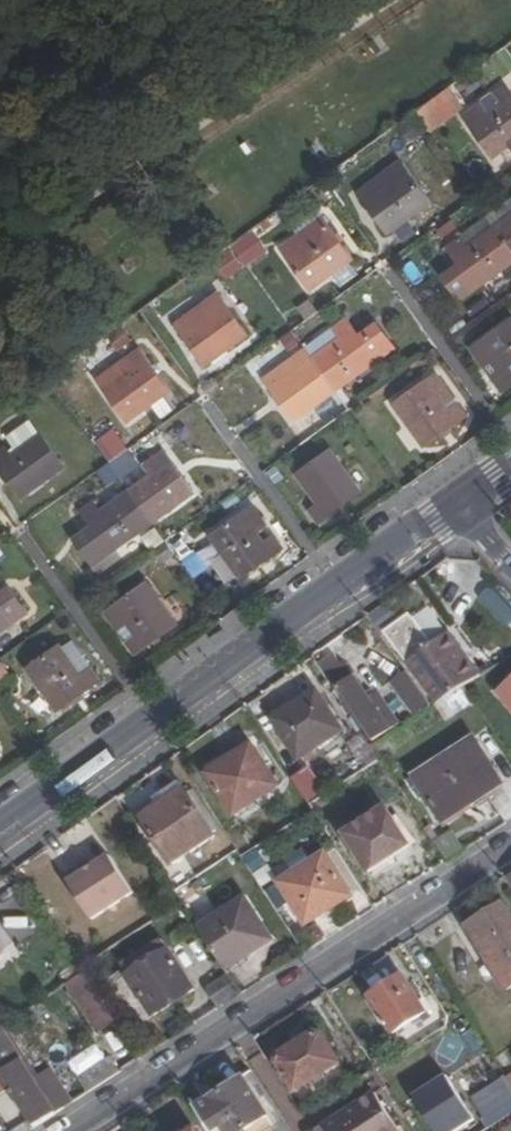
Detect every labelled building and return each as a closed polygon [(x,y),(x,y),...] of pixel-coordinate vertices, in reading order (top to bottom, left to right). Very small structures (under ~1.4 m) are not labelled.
[(418,110),(434,131),(466,106),(451,85),(418,110)] [(492,157),(510,144),(510,98),(503,87),(491,96),(497,105),(469,126),(492,157)] [(423,129),(411,112),(394,124),(406,141),(423,129)] [(357,194),(386,234),(424,207),(403,175),(375,195),(369,185),(357,194)] [(457,302),(510,263),(510,200),(444,247),(457,266),(440,278),(457,302)] [(285,256),(309,288),(351,258),(322,216),(309,225),(315,234),(285,256)] [(241,252),(256,272),(271,261),(256,241),(241,252)] [(175,322),(204,364),(245,336),(223,302),(192,322),(185,314),(175,322)] [(261,376),(290,419),(390,348),(372,324),(356,335),(344,319),(261,376)] [(495,397),(510,385),(510,323),(509,319),(463,353),(495,397)] [(105,386),(128,419),(169,390),(139,346),(125,357),(132,367),(105,386)] [(392,403),(422,446),(464,417),(454,403),(443,410),(423,382),(392,403)] [(5,444),(11,453),(39,434),(28,419),(1,439),(5,444)] [(23,495),(62,467),(39,434),(11,453),(5,444),(0,448),(0,462),(23,495)] [(114,456),(121,466),(137,455),(129,444),(114,456)] [(78,539),(95,564),(196,494),(166,449),(152,459),(156,466),(99,506),(94,501),(81,510),(93,528),(78,539)] [(309,508),(318,521),(359,493),(328,450),(297,474),(316,502),(309,508)] [(212,534),(241,576),(281,548),(272,535),(262,541),(254,530),(267,520),(254,503),(212,534)] [(208,569),(191,539),(177,546),(193,577),(208,569)] [(176,554),(167,542),(156,549),(165,562),(176,554)] [(108,610),(137,651),(175,624),(147,582),(108,610)] [(11,625),(27,614),(6,583),(0,587),(0,633),(11,625)] [(510,619),(510,607),(499,584),(484,591),(500,624),(510,619)] [(466,686),(479,677),(449,634),(434,644),(410,616),(385,634),(436,703),(466,686)] [(35,662),(64,704),(105,675),(96,662),(85,669),(65,641),(35,662)] [(0,662),(0,678),(9,671),(1,661),(0,662)] [(341,689),(375,742),(400,726),(379,693),(369,699),(344,662),(325,675),(331,683),(337,692),(341,689)] [(416,716),(433,705),(406,669),(390,681),(416,716)] [(498,693),(510,708),(510,682),(498,693)] [(294,758),(339,730),(314,690),(269,718),(294,758)] [(440,817),(501,779),(475,738),(415,777),(440,817)] [(234,816),(279,786),(252,745),(206,775),(234,816)] [(153,798),(158,805),(184,788),(179,780),(153,798)] [(184,788),(158,805),(142,815),(173,863),(215,836),(184,788)] [(377,870),(398,856),(412,847),(393,816),(358,838),(377,870)] [(86,871),(82,865),(67,876),(94,918),(136,892),(112,854),(95,865),(86,871)] [(310,926),(352,898),(324,856),(282,883),(310,926)] [(403,863),(398,856),(377,870),(381,876),(403,863)] [(92,859),(82,865),(86,871),(95,865),(92,859)] [(200,929),(228,973),(275,942),(247,899),(200,929)] [(509,903),(471,927),(510,988),(510,907),(509,903)] [(147,964),(130,975),(156,1015),(195,990),(165,942),(142,957),(147,964)] [(125,967),(130,975),(147,964),(142,957),(125,967)] [(103,1035),(133,1011),(94,962),(64,986),(103,1035)] [(394,1034),(428,1013),(405,976),(371,998),(394,1034)] [(219,1011),(243,995),(231,977),(207,992),(219,1011)] [(1,1027),(0,1027),(0,1053),(12,1045),(1,1027)] [(297,1090),(339,1064),(320,1033),(278,1060),(297,1090)] [(22,1059),(12,1045),(0,1053),(0,1066),(8,1061),(12,1066),(22,1059)] [(78,1101),(55,1065),(43,1047),(25,1057),(22,1059),(12,1066),(8,1061),(0,1066),(0,1067),(39,1126),(61,1112),(78,1101)] [(112,1055),(82,1076),(91,1090),(121,1069),(112,1055)] [(198,1110),(212,1130),(247,1130),(268,1117),(276,1130),(287,1124),(255,1073),(198,1110)] [(413,1098),(434,1130),(467,1130),(477,1124),(447,1076),(413,1098)] [(377,1095),(320,1130),(399,1130),(377,1095)] [(276,1130),(268,1117),(247,1130),(275,1130),(276,1130)]
